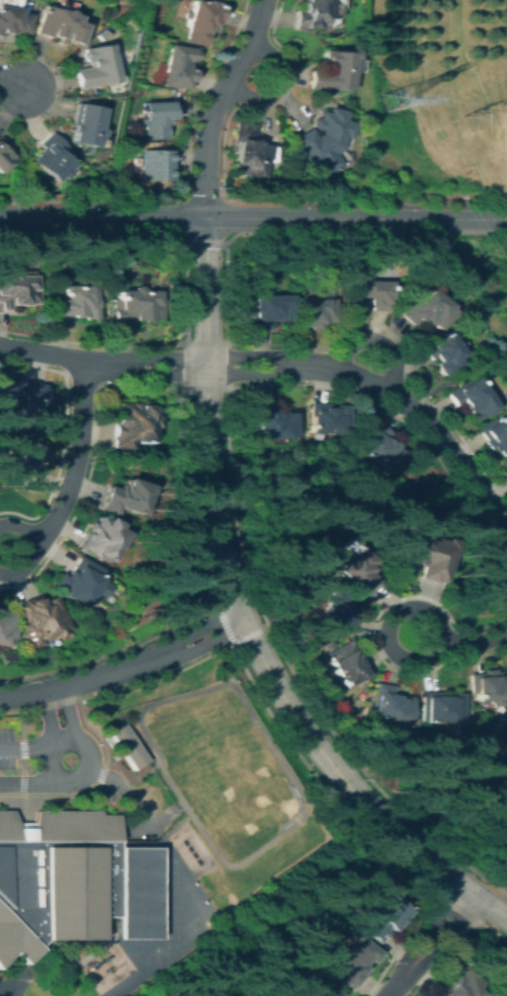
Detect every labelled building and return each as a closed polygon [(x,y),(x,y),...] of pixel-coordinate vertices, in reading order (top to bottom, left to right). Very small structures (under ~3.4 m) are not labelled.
[(1,31),(0,36),(0,0),(23,0),(21,8),(19,8),(18,12),(30,14),(27,34),(17,33),(1,31)] [(192,0),(202,3),(203,0),(221,5),(216,22),(211,21),(210,28),(207,33),(205,45),(185,39),(188,28),(184,27),(186,19),(184,18),(183,16),(184,12),(186,11),(189,11),(192,0)] [(301,10),(301,0),(339,0),(339,16),(333,16),(333,27),(325,27),(325,29),(295,29),(295,10),(301,10)] [(49,5),(56,7),(57,9),(63,11),(65,10),(69,12),(70,13),(78,16),(76,22),(84,24),(83,27),(81,33),(77,44),(76,44),(73,45),(67,43),(65,41),(63,45),(56,43),(58,38),(51,36),(50,38),(35,33),(44,5),(46,6),(49,5)] [(101,40),(98,35),(105,30),(109,34),(101,40)] [(109,43),(116,81),(78,89),(74,69),(89,67),(87,62),(85,62),(85,59),(83,58),(82,53),(83,51),(83,48),(109,43)] [(195,51),(193,60),(191,59),(191,62),(189,62),(187,70),(193,71),(191,81),(190,81),(188,89),(163,85),(170,44),(194,49),(193,51),(195,51)] [(354,49),(356,52),(356,57),(353,60),(351,90),(327,89),(309,89),(309,70),(326,71),(327,66),(324,66),(324,62),(322,60),(321,51),(329,50),(344,52),(347,49),(354,49)] [(165,138),(145,139),(144,126),(141,124),(141,120),(143,118),(145,118),(144,102),(175,101),(175,119),(167,119),(167,125),(165,125),(166,136),(165,138)] [(99,135),(97,137),(95,137),(96,139),(95,143),(94,145),(93,147),(70,142),(72,132),(70,131),(76,102),(101,108),(97,129),(98,129),(100,132),(99,135)] [(346,112),(346,113),(348,114),(346,121),(353,123),(349,138),(343,137),(340,150),(338,151),(344,162),(321,176),(315,164),(309,168),(292,138),(310,128),(315,136),(319,134),(320,131),(313,128),(310,125),(312,119),(316,117),(318,118),(320,110),(327,112),(329,107),(346,112)] [(269,145),(266,160),(263,159),(261,169),(253,167),(251,176),(230,173),(232,164),(230,164),(235,142),(232,142),(235,121),(254,125),(252,139),(257,140),(256,143),(269,145)] [(66,172),(59,178),(58,177),(53,182),(31,160),(39,152),(38,151),(41,147),(38,144),(50,131),(65,147),(62,151),(72,162),(70,164),(71,164),(65,170),(66,172)] [(13,159),(0,171),(0,147),(2,145),(8,150),(7,151),(13,159)] [(173,150),(173,181),(143,181),(144,150),(173,150)] [(5,312),(0,312),(0,275),(7,275),(7,274),(10,271),(14,271),(17,273),(18,275),(33,275),(33,287),(36,287),(36,303),(26,304),(26,305),(15,305),(15,304),(9,304),(9,309),(5,309),(5,312)] [(389,282),(387,310),(370,309),(370,306),(368,306),(368,307),(364,307),(364,309),(352,308),(352,286),(360,286),(360,280),(389,282)] [(95,286),(94,298),(96,300),(96,306),(94,307),(94,320),(82,320),(82,315),(72,315),(72,324),(56,324),(56,322),(48,322),(48,299),(52,299),(53,298),(63,298),(63,285),(89,285),(95,286)] [(425,285),(448,305),(447,307),(452,312),(436,330),(429,324),(428,326),(420,318),(412,326),(399,314),(401,313),(395,307),(407,293),(413,299),(425,285)] [(141,289),(141,290),(157,290),(157,302),(159,302),(159,319),(133,321),(133,330),(116,330),(116,328),(109,328),(109,307),(118,307),(118,290),(131,290),(131,289),(134,286),(138,286),(141,289)] [(290,294),(290,321),(269,321),(269,328),(252,328),(252,298),(253,298),(253,295),(290,294)] [(334,299),(334,322),(325,323),(325,326),(321,326),(321,329),(310,329),(310,327),(296,327),(296,308),(300,308),(300,299),(326,298),(334,299)] [(454,359),(458,365),(440,377),(430,361),(428,362),(418,346),(445,328),(462,354),(454,359)] [(4,412),(0,412),(0,375),(7,376),(7,379),(35,381),(35,383),(43,384),(42,387),(44,387),(43,401),(40,401),(39,414),(29,413),(28,418),(3,416),(4,412)] [(470,375),(472,379),(476,377),(496,407),(469,425),(462,414),(465,412),(459,404),(452,408),(442,394),(470,375)] [(146,400),(145,404),(154,405),(152,415),(157,415),(156,427),(153,427),(151,443),(131,441),(130,450),(112,447),(113,439),(111,439),(113,422),(115,422),(115,420),(117,420),(119,401),(129,402),(129,401),(139,402),(139,399),(146,400)] [(270,400),(270,406),(273,406),(273,410),(282,410),(282,413),(291,413),(292,435),(285,435),(285,438),(256,439),(255,411),(251,411),(251,401),(270,400)] [(327,406),(333,406),(333,404),(346,404),(345,428),(340,427),(340,433),(310,432),(310,416),(308,416),(308,403),(327,404),(327,406)] [(502,415),(506,422),(506,452),(501,457),(495,449),(492,452),(489,449),(486,451),(479,442),(482,441),(474,430),(491,417),(494,421),(502,415)] [(380,434),(392,443),(393,441),(398,444),(394,449),(402,455),(389,473),(365,454),(367,452),(361,448),(365,443),(361,441),(374,423),(383,430),(380,434)] [(42,469),(36,489),(19,484),(21,476),(10,473),(21,440),(47,448),(41,469),(42,469)] [(499,474),(506,468),(506,487),(499,474)] [(151,486),(142,510),(140,509),(136,520),(132,518),(131,521),(100,510),(108,485),(121,489),(125,477),(151,486)] [(98,514),(106,519),(108,516),(121,523),(118,528),(126,533),(109,561),(97,554),(95,557),(77,547),(84,534),(86,536),(89,531),(85,529),(90,521),(93,522),(98,514)] [(409,531),(420,534),(420,532),(448,541),(449,538),(459,541),(445,584),(437,581),(436,583),(419,578),(423,567),(412,563),(409,570),(397,567),(409,531)] [(378,582),(364,597),(360,594),(362,592),(339,570),(354,553),(353,552),(358,545),(375,560),(369,567),(372,569),(368,572),(378,582)] [(103,571),(99,578),(101,579),(88,601),(86,600),(82,607),(72,601),(74,598),(64,592),(66,590),(53,582),(60,571),(66,575),(78,555),(103,571)] [(354,618),(350,636),(319,628),(321,622),(320,622),(328,589),(353,595),(347,617),(354,618)] [(36,593),(37,594),(40,593),(42,598),(54,594),(67,628),(59,631),(60,633),(58,634),(59,637),(55,638),(54,636),(52,637),(51,634),(39,639),(40,643),(26,649),(18,629),(31,624),(29,621),(22,624),(14,605),(24,601),(23,599),(27,598),(26,596),(36,593)] [(1,647),(0,647),(0,610),(11,613),(9,626),(12,627),(10,637),(9,637),(8,640),(6,640),(5,644),(2,643),(1,647)] [(350,639),(360,660),(364,659),(371,674),(346,687),(343,682),(342,683),(326,651),(350,639)] [(491,669),(491,672),(496,672),(496,675),(506,675),(506,699),(500,699),(500,706),(487,707),(487,701),(475,701),(475,691),(467,691),(467,673),(478,673),(478,670),(491,669)] [(412,697),(407,723),(369,716),(376,683),(392,686),(391,693),(412,697)] [(437,694),(449,694),(449,693),(461,693),(460,720),(451,720),(451,722),(422,722),(420,721),(420,691),(437,692),(437,694)] [(145,759),(130,769),(106,732),(121,722),(145,759)] [(8,950),(0,958),(0,809),(10,809),(13,826),(22,826),(28,826),(33,809),(98,809),(97,813),(115,813),(115,840),(115,846),(115,915),(97,915),(97,938),(89,938),(40,938),(38,940),(33,945),(35,948),(20,962),(8,950)] [(115,846),(156,846),(156,937),(115,937),(115,915),(115,846)] [(397,926),(391,931),(390,930),(379,943),(365,932),(377,918),(370,913),(387,893),(409,912),(403,918),(397,926)] [(379,953),(371,963),(367,960),(362,966),(365,968),(365,969),(367,971),(351,990),(336,977),(340,972),(332,964),(357,934),(379,953)] [(480,994),(478,995),(434,995),(444,983),(447,985),(456,974),(458,976),(464,968),(480,982),(474,989),(480,994)]
